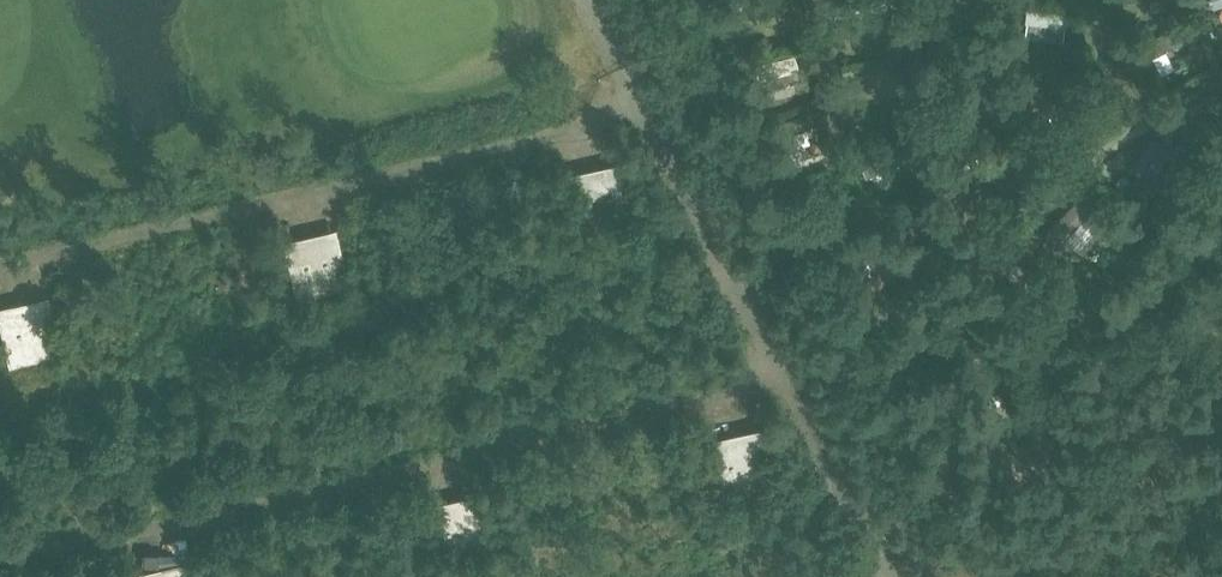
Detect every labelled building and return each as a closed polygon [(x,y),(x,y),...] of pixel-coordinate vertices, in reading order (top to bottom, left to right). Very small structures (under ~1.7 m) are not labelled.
[(1026,8),(1025,22),(1064,27),(1066,13),(1026,8)] [(795,54),(753,65),(757,80),(799,70),(795,54)] [(1074,85),(1023,92),(1026,115),(1077,108),(1074,85)] [(910,124),(910,106),(893,105),(893,123),(910,124)] [(810,112),(774,124),(778,139),(815,126),(810,112)] [(1206,123),(1208,139),(1221,136),(1221,121),(1206,123)] [(975,138),(969,155),(1022,173),(1028,156),(975,138)] [(905,139),(859,159),(866,176),(871,174),(902,160),(913,156),(905,139)] [(1171,151),(1149,180),(1164,191),(1194,152),(1180,140),(1171,151)] [(620,162),(565,175),(580,236),(634,223),(620,162)] [(1082,193),(1043,236),(1057,249),(1065,240),(1091,212),(1097,206),(1082,193)] [(337,229),(282,241),(297,302),(351,289),(337,229)] [(0,307),(0,331),(9,369),(63,356),(49,296),(0,307)] [(776,488),(761,428),(706,440),(721,501),(776,488)] [(493,554),(479,494),(424,506),(438,567),(493,554)] [(191,561),(136,574),(137,576),(195,576),(191,561)]
